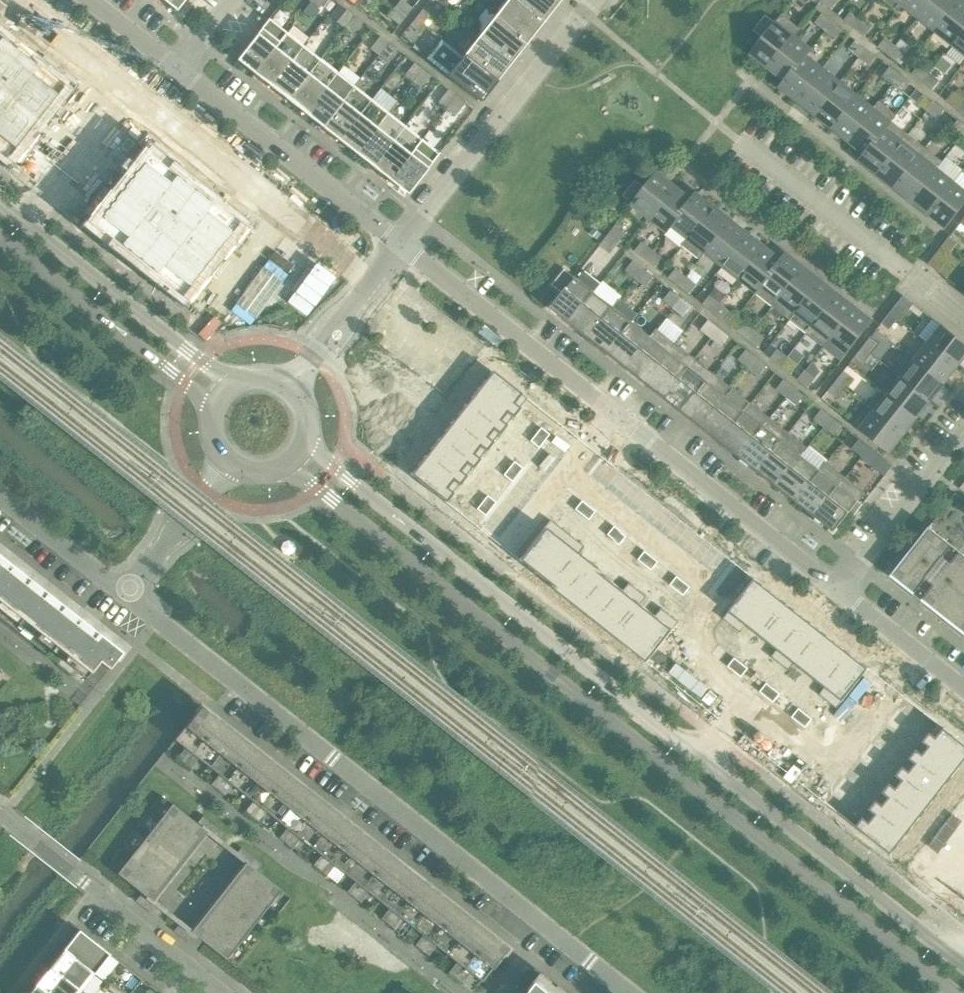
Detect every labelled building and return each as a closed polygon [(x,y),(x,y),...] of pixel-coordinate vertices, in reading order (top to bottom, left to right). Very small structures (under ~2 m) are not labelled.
[(174,11),(182,0),(160,0),(174,11)] [(402,0),(399,0),(394,7),(405,16),(412,8),(402,0)] [(517,0),(505,0),(494,14),(527,41),(543,21),(517,0)] [(558,0),(517,0),(543,21),(559,1),(558,0)] [(808,0),(793,0),(792,1),(802,8),(808,0)] [(838,0),(821,0),(820,1),(831,9),(838,0)] [(904,0),(881,0),(895,11),(904,0)] [(931,0),(904,0),(895,11),(896,11),(902,4),(918,16),(931,0)] [(959,0),(931,0),(918,16),(935,30),(959,0)] [(963,28),(963,2),(962,0),(959,0),(935,30),(952,43),(963,28)] [(398,24),(405,16),(394,7),(387,16),(398,24)] [(344,28),(354,16),(345,9),(336,21),(344,28)] [(430,15),(422,9),(415,17),(424,24),(430,15)] [(854,28),(862,19),(851,11),(844,20),(854,28)] [(832,21),(822,13),(815,22),(825,30),(832,21)] [(527,41),(494,14),(478,34),(512,61),(527,41)] [(768,67),(799,28),(782,14),(775,23),(765,15),(754,30),(763,37),(751,53),(768,67)] [(352,34),(362,22),(354,16),(344,28),(352,34)] [(424,24),(415,17),(409,25),(417,32),(424,24)] [(253,73),(286,32),(268,18),(235,59),(253,73)] [(865,36),(872,27),(862,19),(854,28),(865,36)] [(835,38),(842,29),(832,21),(825,30),(835,38)] [(780,86),(810,49),(793,36),(800,28),(799,28),(768,67),(785,80),(780,86)] [(952,43),(963,52),(963,28),(952,43)] [(270,86),(303,45),(286,32),(253,73),(270,86)] [(512,61),(478,34),(462,54),(496,81),(512,61)] [(378,55),(388,42),(379,36),(369,48),(378,55)] [(888,55),(896,46),(885,37),(878,46),(888,55)] [(866,48),(856,40),(849,49),(859,57),(866,48)] [(5,159),(60,89),(0,42),(0,155),(5,159)] [(386,61),(396,49),(388,42),(378,55),(386,61)] [(287,100),(320,58),(303,45),(270,86),(287,100)] [(898,63),(906,53),(896,46),(888,55),(898,63)] [(869,65),(876,56),(866,48),(859,57),(869,65)] [(797,100),(822,69),(806,56),(811,50),(810,49),(780,86),(797,100)] [(496,81),(462,54),(446,75),(480,101),(496,81)] [(304,113),(337,72),(320,58),(287,100),(304,113)] [(412,81),(422,69),(413,62),(403,75),(412,81)] [(929,72),(919,64),(912,73),(922,81),(929,72)] [(893,84),(900,75),(890,67),(882,76),(893,84)] [(420,88),(430,76),(422,69),(412,81),(420,88)] [(814,113),(839,82),(822,69),(797,100),(814,113)] [(321,127),(353,85),(337,72),(304,113),(321,127)] [(932,89),(940,80),(929,72),(922,81),(932,89)] [(903,92),(910,83),(900,75),(893,84),(903,92)] [(831,127),(856,95),(839,82),(814,113),(831,127)] [(338,140),(370,99),(353,85),(321,127),(338,140)] [(446,108),(456,96),(447,89),(437,102),(446,108)] [(956,108),(963,99),(953,91),(946,100),(956,108)] [(927,111),(934,102),(924,93),(916,102),(927,111)] [(848,140),(879,101),(872,108),(856,95),(831,127),(848,140)] [(454,115),(464,103),(456,96),(446,108),(454,115)] [(355,153),(387,112),(370,99),(338,140),(355,153)] [(860,160),(896,114),(879,101),(848,140),(865,153),(860,159),(860,160)] [(937,119),(944,109),(934,102),(927,111),(937,119)] [(372,167),(404,125),(387,112),(355,153),(372,167)] [(877,173),(908,134),(892,121),(897,115),(896,114),(860,160),(877,173)] [(963,133),(963,125),(958,120),(950,129),(961,137),(963,133)] [(389,180),(421,139),(404,125),(372,167),(389,180)] [(894,186),(925,147),(908,134),(877,173),(894,186)] [(406,194),(439,153),(421,139),(389,180),(406,194)] [(911,200),(942,161),(925,147),(894,186),(911,200)] [(179,297),(234,227),(145,156),(90,226),(179,297)] [(928,213),(953,182),(936,169),(943,161),(942,161),(911,200),(928,213)] [(644,225),(674,186),(657,172),(645,188),(635,180),(624,195),(633,202),(626,211),(644,225)] [(963,204),(963,191),(953,182),(928,213),(946,227),(963,204)] [(667,231),(696,193),(691,199),(674,186),(644,225),(644,226),(650,218),(667,231)] [(683,246),(713,207),(696,193),(667,231),(672,225),(688,237),(682,245),(683,246)] [(700,259),(730,220),(713,207),(683,246),(700,259)] [(723,264),(747,233),(730,220),(700,259),(706,252),(723,264)] [(618,243),(626,233),(616,225),(608,235),(618,243)] [(740,278),(764,247),(747,233),(723,264),(740,278)] [(610,253),(618,243),(608,235),(600,245),(610,253)] [(950,252),(958,242),(950,236),(942,246),(950,252)] [(645,259),(652,250),(642,241),(635,251),(645,259)] [(953,254),(950,252),(942,246),(928,264),(939,272),(953,254)] [(755,293),(786,254),(785,253),(780,260),(764,247),(740,278),(756,291),(755,293)] [(655,267),(662,258),(652,250),(645,259),(655,267)] [(772,306),(803,267),(786,254),(755,293),(772,306)] [(636,278),(643,269),(633,260),(625,270),(636,278)] [(789,319),(820,281),(803,267),(772,306),(789,319)] [(679,286),(686,276),(676,268),(668,277),(679,286)] [(646,286),(653,277),(643,269),(636,278),(646,286)] [(570,323),(594,292),(575,276),(574,277),(565,270),(553,284),(562,292),(550,307),(570,323)] [(696,284),(686,276),(679,286),(689,293),(696,284)] [(806,333),(837,294),(820,281),(789,319),(806,333)] [(673,308),(681,298),(671,290),(663,300),(673,308)] [(589,338),(613,307),(594,292),(570,323),(589,338)] [(823,346),(854,307),(837,294),(806,333),(823,346)] [(720,303),(710,295),(702,304),(713,312),(720,303)] [(900,321),(914,304),(903,295),(889,313),(897,319),(900,321)] [(683,316),(691,306),(681,298),(673,308),(683,316)] [(723,320),(730,311),(720,303),(713,312),(723,320)] [(607,353),(632,321),(613,307),(589,338),(607,353)] [(847,352),(872,321),(854,307),(823,346),(824,347),(830,339),(847,352)] [(889,329),(897,319),(889,313),(881,323),(889,329)] [(711,338),(719,328),(708,320),(701,330),(711,338)] [(626,367),(657,328),(650,336),(632,321),(607,353),(626,367)] [(747,339),(754,330),(744,322),(736,331),(747,339)] [(942,326),(928,343),(956,366),(963,356),(963,343),(942,326)] [(645,382),(676,343),(657,328),(626,367),(645,382)] [(729,336),(719,328),(711,338),(721,346),(729,336)] [(757,347),(764,338),(754,330),(747,339),(757,347)] [(871,353),(879,343),(871,337),(862,347),(871,353)] [(664,397),(695,358),(676,343),(645,382),(664,397)] [(956,366),(928,343),(915,360),(907,354),(943,383),(956,366)] [(863,363),(871,353),(862,347),(854,357),(863,363)] [(788,357),(777,348),(770,358),(781,366),(788,357)] [(749,368),(756,358),(746,350),(738,359),(749,368)] [(943,383),(907,354),(893,371),(930,400),(943,383)] [(798,365),(788,357),(781,366),(791,374),(798,365)] [(683,412),(713,373),(695,358),(664,397),(683,412)] [(759,376),(766,366),(756,358),(749,368),(759,376)] [(485,365),(471,382),(506,410),(513,402),(506,397),(514,388),(485,365)] [(815,378),(805,370),(797,379),(808,387),(815,378)] [(843,388),(852,377),(844,370),(835,381),(843,388)] [(930,400),(893,371),(893,372),(901,378),(888,394),(881,388),(880,388),(916,417),(930,400)] [(702,427),(732,388),(713,373),(683,412),(702,427)] [(794,388),(784,379),(776,389),(786,397),(794,388)] [(836,397),(843,388),(835,381),(828,391),(836,397)] [(471,382),(458,399),(493,427),(499,419),(493,414),(499,406),(506,411),(506,410),(471,382)] [(720,442),(751,403),(732,388),(702,427),(720,442)] [(796,405),(804,395),(794,388),(786,397),(796,405)] [(916,417),(880,388),(867,405),(903,434),(916,417)] [(458,399),(444,416),(480,444),(486,436),(480,431),(486,423),(492,428),(493,427),(458,399)] [(739,457),(770,418),(751,403),(720,442),(739,457)] [(903,434),(867,405),(853,423),(889,451),(903,434)] [(824,427),(832,417),(821,409),(814,419),(824,427)] [(444,416),(431,433),(466,461),(473,453),(466,448),(473,440),(479,445),(480,444),(444,416)] [(834,435),(842,425),(832,417),(824,427),(834,435)] [(758,471),(789,432),(770,418),(739,457),(758,471)] [(538,425),(533,431),(542,439),(547,432),(538,425)] [(533,431),(528,437),(537,445),(542,439),(533,431)] [(777,486),(808,447),(789,432),(758,471),(777,486)] [(431,433),(418,450),(453,478),(459,470),(453,465),(459,457),(466,462),(466,461),(431,433)] [(861,456),(869,447),(859,439),(851,448),(861,456)] [(796,501),(827,462),(826,462),(820,470),(802,456),(808,448),(808,447),(777,486),(796,501)] [(884,476),(893,465),(869,447),(861,456),(861,457),(884,476)] [(418,450),(404,468),(439,496),(446,487),(439,482),(446,474),(452,479),(453,478),(418,450)] [(511,459),(506,465),(516,472),(520,466),(511,459)] [(815,516),(845,477),(827,462),(796,501),(815,516)] [(506,465),(501,471),(511,479),(516,472),(506,465)] [(852,516),(862,504),(858,501),(865,492),(845,477),(815,516),(834,531),(848,513),(852,516)] [(484,493),(479,499),(489,506),(494,500),(484,493)] [(574,493),(566,502),(573,507),(580,498),(574,493)] [(580,498),(573,507),(579,512),(586,503),(580,498)] [(479,499),(474,505),(484,513),(489,506),(479,499)] [(606,518),(598,527),(605,532),(612,523),(606,518)] [(535,520),(510,552),(527,565),(552,533),(535,520)] [(612,523),(605,532),(611,537),(618,528),(612,523)] [(917,590),(952,545),(929,526),(893,572),(917,590)] [(552,533),(527,565),(543,578),(568,546),(552,533)] [(638,543),(630,553),(637,557),(644,548),(638,543)] [(568,546),(543,578),(559,590),(584,558),(568,546)] [(47,655),(55,646),(64,653),(57,663),(70,673),(78,664),(89,672),(98,661),(107,669),(120,652),(111,644),(115,639),(0,548),(0,618),(47,655)] [(644,548),(637,557),(643,562),(650,553),(644,548)] [(960,551),(924,596),(963,627),(963,554),(960,551)] [(584,558),(559,590),(575,603),(600,571),(584,558)] [(737,563),(712,595),(729,608),(754,576),(737,563)] [(670,568),(662,578),(669,583),(676,573),(670,568)] [(600,571),(575,603),(591,616),(616,584),(600,571)] [(676,573),(669,583),(675,588),(682,578),(676,573)] [(754,576),(729,608),(745,621),(770,589),(754,576)] [(616,584),(591,616),(607,628),(632,596),(616,584)] [(770,589),(745,621),(761,634),(786,602),(770,589)] [(632,596),(607,628),(623,641),(648,609),(632,596)] [(786,602),(761,634),(777,646),(802,614),(786,602)] [(648,609),(623,641),(640,654),(665,622),(648,609)] [(802,614),(777,646),(793,659),(818,627),(802,614)] [(818,627),(793,659),(809,671),(834,639),(818,627)] [(702,629),(694,639),(701,644),(708,634),(702,629)] [(834,639),(809,671),(825,685),(851,653),(834,639)] [(718,642),(710,651),(717,656),(724,647),(718,642)] [(724,647),(717,656),(723,661),(730,652),(724,647)] [(750,667),(742,677),(749,682),(756,672),(750,667)] [(756,672),(749,682),(755,686),(762,677),(756,672)] [(782,692),(775,702),(781,707),(788,697),(782,692)] [(788,697),(781,707),(787,712),(795,702),(788,697)] [(507,948),(200,705),(173,739),(184,748),(177,757),(190,768),(198,758),(218,774),(211,784),(224,794),(232,785),(252,801),(245,811),(258,821),(265,812),(286,828),(278,837),(292,848),(299,838),(320,855),(313,864),(326,875),(334,865),(354,882),(347,891),(360,902),(368,892),(388,908),(381,918),(394,928),(402,919),(422,935),(415,945),(428,955),(435,946),(456,962),(448,971),(462,982),(469,972),(481,981),(507,948)] [(893,705),(888,711),(897,718),(902,712),(893,705)] [(888,711),(883,717),(892,725),(897,718),(888,711)] [(924,739),(959,767),(963,761),(963,742),(944,726),(936,736),(930,731),(924,739)] [(866,739),(861,745),(870,752),(875,746),(866,739)] [(916,748),(910,756),(946,784),(959,767),(924,739),(923,740),(929,745),(923,753),(916,748)] [(861,745),(856,751),(865,759),(870,752),(861,745)] [(903,765),(897,773),(932,801),(946,784),(910,756),(910,757),(916,762),(909,770),(903,765)] [(839,772),(834,779),(844,786),(849,780),(839,772)] [(890,782),(884,790),(919,818),(932,801),(897,773),(896,774),(902,779),(896,787),(890,782)] [(834,779),(829,785),(839,792),(844,786),(834,779)] [(876,799),(870,807),(906,835),(919,818),(884,790),(883,791),(889,796),(883,804),(876,799)] [(221,833),(201,817),(196,823),(171,803),(157,821),(193,849),(206,832),(216,839),(221,833)] [(863,816),(856,825),(892,853),(906,835),(870,807),(869,808),(876,813),(869,821),(863,816)] [(193,849),(157,821),(144,838),(179,866),(193,849)] [(179,866),(144,838),(130,856),(165,884),(179,866)] [(280,890),(255,870),(260,863),(240,847),(235,854),(245,862),(231,879),(267,907),(280,890)] [(165,884),(130,856),(116,873),(141,893),(136,899),(156,915),(161,908),(152,901),(165,884)] [(267,907),(231,879),(217,896),(253,924),(267,907)] [(253,924),(217,896),(204,914),(239,942),(253,924)] [(239,942),(204,914),(190,931),(180,923),(175,930),(195,946),(200,940),(225,959),(239,942)] [(109,955),(77,929),(63,948),(94,973),(109,955)] [(94,973),(63,948),(48,966),(80,991),(81,990),(94,973)] [(48,966),(34,984),(46,992),(84,992),(81,990),(80,991),(48,966)] [(552,983),(548,989),(538,981),(529,992),(565,992),(552,983)] [(112,982),(107,988),(113,992),(125,992),(112,982)] [(34,984),(28,992),(26,991),(24,992),(46,992),(34,984)]
